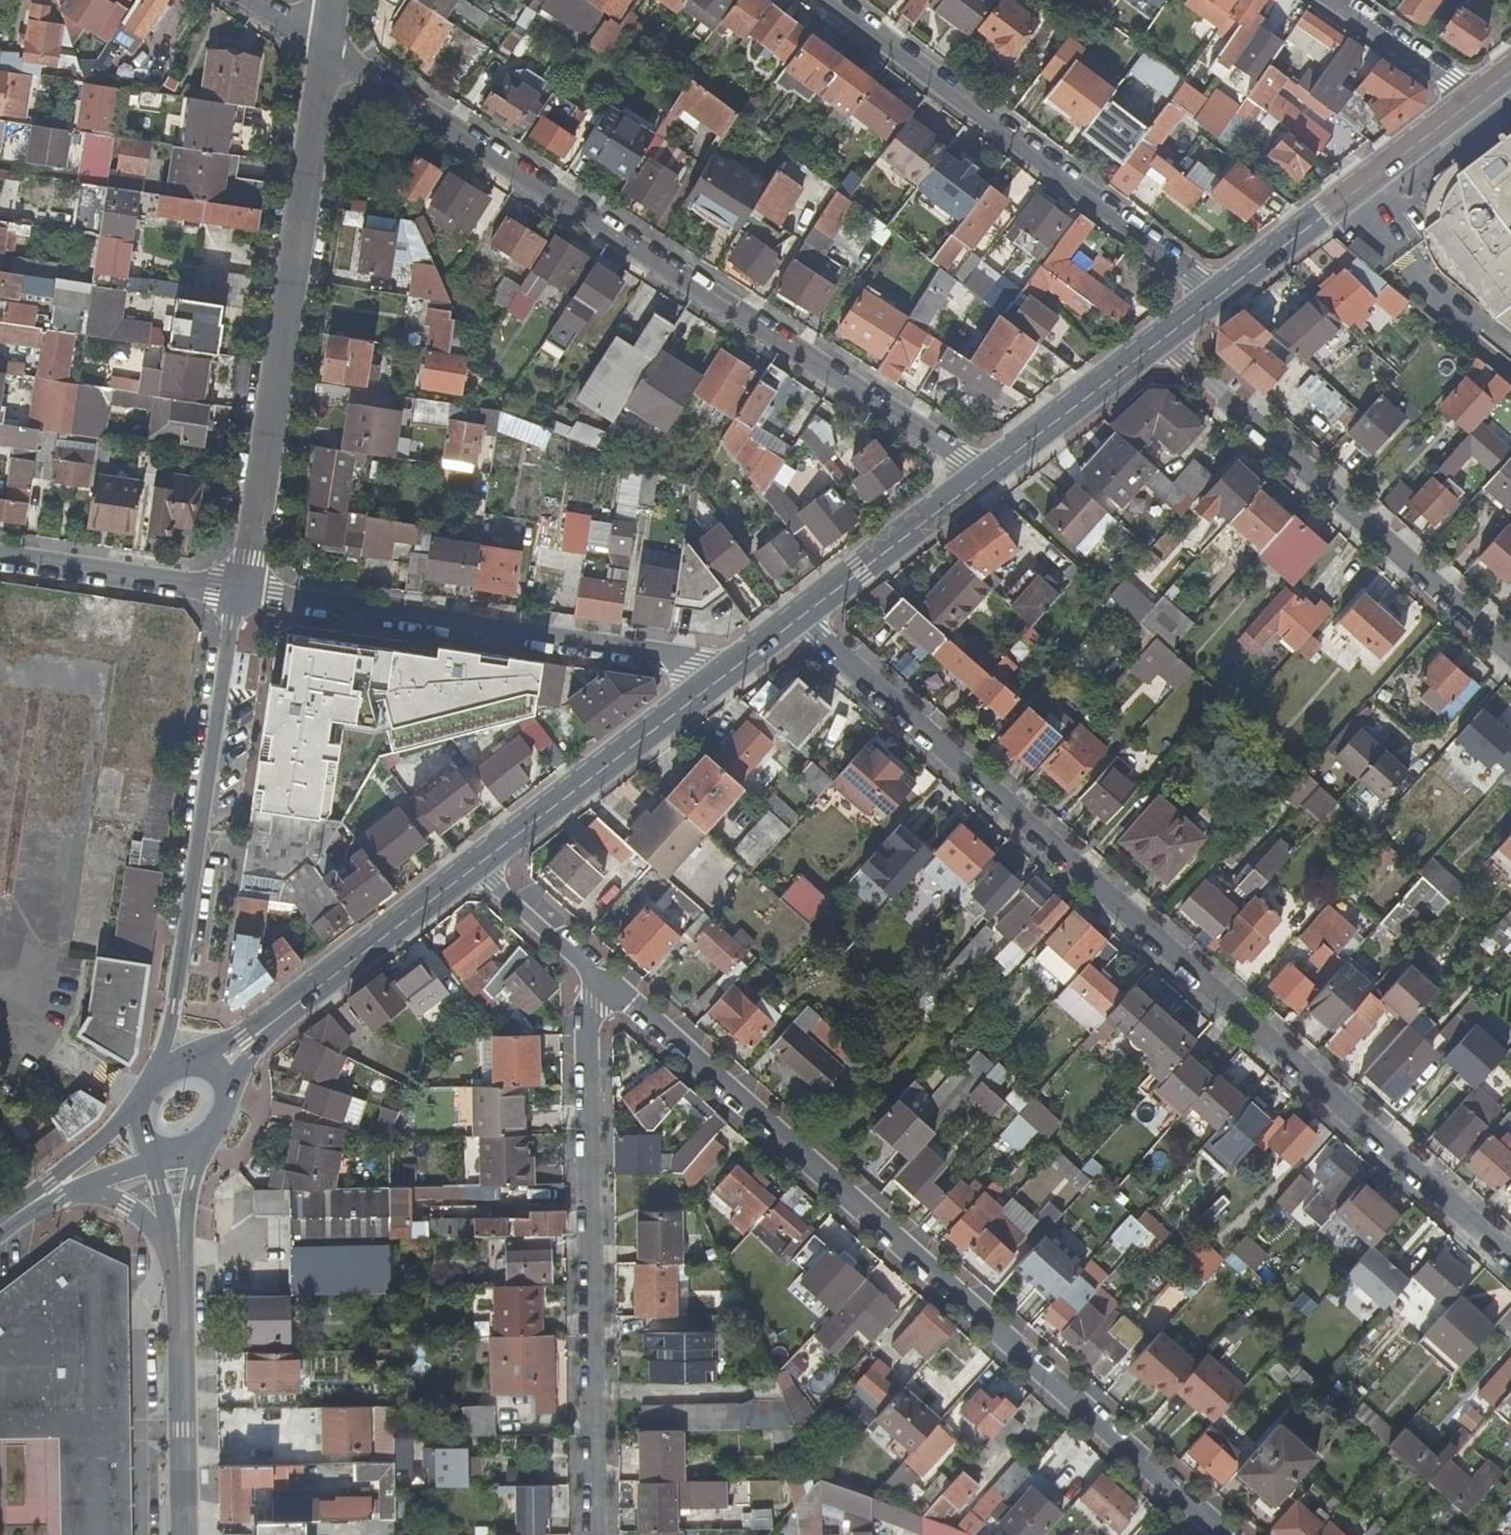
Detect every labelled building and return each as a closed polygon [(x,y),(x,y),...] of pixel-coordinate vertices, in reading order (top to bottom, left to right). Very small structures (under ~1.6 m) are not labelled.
[(112,38),(114,35),(126,16),(102,0),(56,0),(65,25),(84,82),(96,62),(84,50),(98,29),(112,38)] [(126,16),(114,35),(135,49),(143,36),(144,37),(149,29),(153,32),(168,7),(165,5),(168,0),(136,0),(126,16)] [(453,23),(445,19),(417,0),(414,0),(393,33),(430,58),(453,23)] [(445,19),(453,7),(481,25),(487,15),(465,0),(417,0),(445,19)] [(602,10),(612,18),(613,19),(628,0),(588,0),(602,10)] [(679,12),(689,0),(663,0),(679,12)] [(709,11),(693,32),(706,42),(722,20),(738,0),(696,0),(709,11)] [(722,20),(745,38),(749,33),(771,5),(775,0),(738,0),(722,20)] [(915,24),(930,5),(933,0),(914,0),(903,15),(915,24)] [(970,34),(995,0),(933,0),(930,5),(970,34)] [(1010,0),(1002,0),(980,29),(1013,55),(1038,22),(1010,0)] [(1105,21),(1119,0),(1076,0),(1105,21)] [(1230,11),(1238,0),(1214,0),(1230,11)] [(1231,15),(1241,22),(1217,57),(1231,66),(1257,28),(1264,17),(1272,6),(1264,1),(1264,0),(1241,0),(1231,15)] [(1399,5),(1424,22),(1440,0),(1403,0),(1399,5)] [(541,9),(553,17),(558,10),(545,1),(541,9)] [(0,53),(0,70),(24,73),(37,75),(54,78),(62,24),(46,22),(49,5),(35,3),(33,4),(31,19),(30,19),(28,37),(21,36),(19,50),(26,51),(24,60),(17,59),(17,56),(0,53)] [(812,35),(771,5),(749,33),(789,64),(812,35)] [(1490,26),(1461,6),(1442,34),(1471,54),(1490,26)] [(553,17),(541,9),(538,13),(528,28),(541,36),(553,17)] [(1341,36),(1305,11),(1288,36),(1323,61),(1341,36)] [(621,33),(625,28),(621,24),(613,19),(612,18),(608,23),(621,33)] [(621,33),(608,23),(604,20),(584,48),(601,61),(621,33)] [(1281,45),(1257,28),(1231,66),(1223,77),(1247,95),(1270,62),(1281,45)] [(843,59),(812,35),(789,64),(775,82),(789,91),(795,91),(810,102),(817,93),(843,59)] [(1365,49),(1347,37),(1321,76),(1310,93),(1338,114),(1353,95),(1339,85),(1347,73),(1352,77),(1360,65),(1355,62),(1365,49)] [(690,63),(659,38),(652,48),(683,72),(690,63)] [(470,56),(482,64),(492,48),(480,41),(470,56)] [(1148,48),(1132,70),(1169,98),(1185,76),(1148,48)] [(210,51),(202,99),(239,105),(248,106),(250,107),(258,59),(210,51)] [(875,83),(843,59),(817,93),(849,117),(852,112),(875,83)] [(1425,90),(1381,60),(1356,91),(1362,95),(1367,87),(1382,98),(1376,102),(1373,98),(1369,101),(1391,131),(1425,105),(1425,90)] [(1115,92),(1075,61),(1049,95),(1089,126),(1109,99),(1115,92)] [(1331,122),(1338,114),(1310,93),(1293,80),(1270,62),(1247,95),(1257,103),(1321,152),(1331,138),(1274,95),(1282,84),(1331,122)] [(1304,64),(1293,80),(1310,93),(1321,76),(1304,64)] [(26,118),(30,86),(36,87),(37,75),(24,73),(23,75),(0,72),(0,114),(26,118)] [(177,80),(168,75),(161,85),(170,90),(177,80)] [(677,96),(726,133),(732,124),(738,114),(706,89),(689,77),(677,96)] [(914,112),(875,83),(852,112),(891,142),(908,120),(914,112)] [(89,85),(82,127),(111,131),(117,90),(89,85)] [(1231,97),(1216,86),(1195,118),(1218,136),(1230,120),(1219,113),(1231,97)] [(132,139),(140,90),(122,88),(115,137),(132,139)] [(170,106),(172,95),(156,93),(146,91),(144,102),(170,106)] [(576,138),(574,137),(562,129),(576,107),(552,91),(537,115),(543,119),(532,136),(564,156),(576,138)] [(484,106),(517,128),(527,114),(493,92),(484,106)] [(1244,121),(1257,103),(1247,95),(1234,113),(1244,121)] [(202,99),(191,98),(185,147),(228,154),(231,155),(234,138),(239,105),(202,99)] [(1148,129),(1109,99),(1089,126),(1083,133),(1122,164),(1139,141),(1148,129)] [(1160,142),(1185,111),(1171,100),(1148,129),(1139,141),(1175,168),(1182,159),(1160,142)] [(239,105),(234,138),(243,139),(248,106),(239,105)] [(562,129),(574,137),(588,114),(576,107),(562,129)] [(636,119),(608,107),(583,147),(611,165),(613,161),(633,172),(643,154),(656,131),(636,119)] [(947,149),(908,120),(891,142),(881,154),(920,184),(921,183),(945,152),(947,149)] [(70,130),(34,125),(29,162),(65,167),(70,130)] [(1316,156),(1289,131),(1270,153),(1297,177),(1316,156)] [(1508,136),(1507,135),(1505,134),(1504,134),(1503,134),(1502,134),(1501,135),(1501,136),(1501,138),(1502,139),(1502,141),(1464,171),(1455,160),(1431,178),(1438,186),(1429,193),(1428,197),(1427,200),(1426,205),(1426,207),(1439,210),(1437,217),(1423,227),(1424,232),(1424,237),(1425,243),(1427,248),(1429,253),(1431,258),(1434,263),(1437,267),(1441,272),(1510,331),(1510,231),(1502,220),(1510,213),(1510,134),(1508,136)] [(108,140),(91,137),(85,179),(108,182),(110,168),(114,142),(108,141),(108,140)] [(117,169),(145,173),(150,144),(122,140),(117,169)] [(1199,201),(1207,191),(1175,168),(1139,141),(1122,164),(1111,179),(1128,192),(1150,163),(1171,179),(1199,201)] [(177,196),(185,147),(174,146),(167,195),(177,196)] [(265,182),(236,177),(225,175),(228,154),(185,147),(177,196),(204,200),(254,208),(261,209),(265,182)] [(989,185),(945,152),(921,183),(964,216),(989,185)] [(803,186),(812,171),(809,168),(789,153),(783,162),(779,169),(803,186)] [(236,177),(240,156),(231,155),(228,154),(225,175),(236,177)] [(676,175),(643,154),(633,172),(630,177),(623,189),(663,214),(674,196),(666,191),(676,175)] [(713,155),(687,199),(741,231),(752,213),(754,208),(767,188),(713,155)] [(418,157),(398,189),(420,203),(440,171),(418,157)] [(611,165),(630,177),(633,172),(613,161),(611,165)] [(1239,164),(1211,195),(1246,220),(1272,189),(1239,164)] [(143,191),(145,173),(117,169),(110,168),(108,186),(140,191),(143,191)] [(803,186),(779,169),(767,188),(754,208),(764,215),(780,224),(803,186)] [(476,195),(479,191),(450,172),(432,202),(471,227),(487,202),(476,195)] [(65,190),(67,180),(52,178),(50,188),(65,190)] [(1171,179),(1166,185),(1195,207),(1199,201),(1171,179)] [(82,182),(75,232),(89,234),(100,236),(100,234),(103,218),(105,204),(108,186),(84,183),(82,182)] [(1002,195),(989,185),(964,216),(930,260),(940,268),(943,270),(963,244),(970,249),(974,245),(1009,200),(1002,195)] [(140,191),(108,186),(105,204),(115,205),(113,220),(103,218),(100,234),(100,236),(95,267),(93,285),(122,289),(157,294),(177,297),(189,299),(191,299),(193,286),(127,276),(140,191)] [(806,242),(825,254),(826,254),(836,238),(832,236),(853,202),(848,197),(838,190),(806,242)] [(490,198),(479,191),(476,195),(487,202),(490,198)] [(258,228),(261,209),(254,208),(204,200),(177,196),(167,195),(161,194),(158,213),(201,220),(258,228)] [(1007,235),(1023,248),(1054,207),(1038,194),(1007,235)] [(348,200),(347,210),(364,212),(366,202),(348,200)] [(1069,218),(1054,207),(1023,248),(1038,259),(1069,218)] [(1424,215),(1423,227),(1437,217),(1439,210),(1426,207),(1425,210),(1424,215)] [(762,219),(764,215),(754,208),(752,213),(762,219)] [(771,251),(795,235),(785,228),(783,227),(781,231),(762,219),(752,213),(741,231),(733,244),(739,249),(732,259),(764,283),(781,260),(782,259),(771,251)] [(424,214),(416,217),(415,220),(425,244),(436,239),(424,214)] [(1066,258),(1093,223),(1081,214),(1041,265),(1089,301),(1118,323),(1130,307),(1066,258)] [(507,217),(491,242),(528,266),(544,241),(507,217)] [(31,226),(0,221),(0,252),(13,254),(16,234),(29,236),(31,226)] [(365,226),(359,271),(390,275),(396,231),(365,226)] [(85,266),(95,267),(100,236),(89,234),(84,266),(85,266)] [(1383,257),(1357,235),(1349,245),(1375,267),(1383,257)] [(553,301),(565,309),(573,297),(595,263),(555,236),(533,270),(562,288),(553,301)] [(825,254),(806,242),(776,290),(818,315),(836,286),(813,272),(825,254)] [(595,263),(615,275),(621,266),(601,254),(595,263)] [(13,257),(10,273),(58,280),(61,264),(13,257)] [(1389,304),(1399,291),(1358,257),(1314,296),(1344,323),(1347,326),(1380,297),(1389,304)] [(615,275),(595,263),(573,297),(576,299),(555,331),(552,329),(547,337),(563,348),(568,340),(570,341),(576,331),(579,333),(594,310),(601,315),(623,281),(615,275)] [(967,265),(956,280),(962,285),(968,277),(973,270),(967,265)] [(1058,317),(1038,302),(1035,300),(1048,284),(1059,293),(1060,297),(1081,312),(1089,301),(1041,265),(1021,290),(1002,315),(1037,342),(1038,342),(1058,317)] [(956,306),(967,289),(962,285),(956,280),(943,270),(940,268),(908,320),(909,321),(913,323),(923,330),(944,297),(956,306)] [(193,286),(191,299),(223,304),(247,307),(251,278),(195,270),(193,286)] [(76,282),(58,280),(10,273),(0,271),(0,296),(8,298),(10,290),(53,296),(53,304),(55,304),(52,330),(85,335),(92,291),(75,289),(76,282)] [(430,274),(426,298),(431,299),(452,302),(447,292),(440,276),(430,274)] [(1021,290),(1002,275),(992,289),(983,300),(1002,315),(1021,290)] [(984,288),(968,277),(962,285),(967,289),(983,300),(992,289),(986,285),(984,288)] [(493,301),(506,309),(521,285),(512,279),(504,293),(499,290),(493,301)] [(119,311),(122,289),(93,285),(92,291),(85,335),(146,343),(149,327),(136,325),(137,320),(124,318),(125,312),(119,311)] [(840,331),(883,358),(908,320),(865,292),(840,331)] [(1314,296),(1273,333),(1295,353),(1302,360),(1344,323),(1314,296)] [(216,354),(223,304),(191,299),(189,299),(177,297),(174,317),(167,316),(165,330),(173,331),(170,347),(209,353),(216,354)] [(1038,302),(1058,317),(1061,313),(1041,298),(1038,302)] [(430,306),(456,310),(452,302),(431,299),(430,306)] [(0,300),(0,322),(34,327),(37,306),(0,300)] [(452,334),(456,311),(456,310),(430,306),(428,313),(435,314),(429,349),(449,352),(452,334)] [(1263,389),(1285,365),(1259,343),(1270,331),(1246,310),(1221,329),(1219,349),(1263,389)] [(578,398),(613,420),(625,402),(657,353),(661,347),(675,325),(656,313),(634,348),(617,337),(578,398)] [(1009,385),(1037,342),(1002,315),(972,361),(1009,385)] [(921,343),(928,332),(923,330),(913,323),(909,321),(877,372),(895,383),(903,371),(921,343)] [(45,329),(34,327),(0,322),(0,340),(43,346),(42,353),(66,357),(70,334),(45,330),(45,329)] [(1259,343),(1285,365),(1295,353),(1273,333),(1270,331),(1259,343)] [(937,365),(949,346),(928,332),(921,343),(925,346),(930,349),(921,361),(934,369),(937,365)] [(371,362),(374,340),(332,334),(325,377),(367,384),(369,376),(380,378),(382,363),(371,362)] [(468,337),(452,334),(449,352),(467,354),(477,356),(468,337)] [(925,346),(921,343),(903,371),(908,374),(925,346)] [(1004,407),(1022,393),(1009,385),(972,361),(949,346),(937,365),(1004,407)] [(201,402),(209,353),(170,347),(167,347),(159,396),(201,402)] [(460,392),(467,354),(449,352),(429,349),(424,386),(460,392)] [(753,370),(719,349),(699,380),(693,391),(735,417),(752,391),(743,385),(753,370)] [(63,381),(66,357),(42,353),(38,378),(48,379),(63,381)] [(699,380),(657,353),(625,402),(650,417),(653,414),(670,425),(693,391),(699,380)] [(1479,371),(1486,364),(1476,356),(1470,363),(1479,371)] [(27,363),(7,360),(5,373),(17,374),(25,376),(27,363)] [(770,363),(762,376),(759,380),(776,391),(787,374),(770,363)] [(1317,370),(1299,389),(1321,410),(1305,427),(1320,442),(1355,406),(1317,370)] [(35,389),(36,377),(25,376),(17,374),(15,386),(35,389)] [(1471,431),(1510,387),(1510,385),(1498,375),(1483,392),(1467,378),(1442,406),(1471,431)] [(48,379),(41,429),(58,432),(71,433),(78,384),(63,381),(48,379)] [(768,403),(776,391),(759,380),(752,391),(735,417),(721,440),(734,456),(747,435),(755,423),(768,403)] [(87,436),(94,386),(78,384),(71,433),(87,436)] [(1151,389),(1111,425),(1118,432),(1134,446),(1149,430),(1178,455),(1192,439),(1190,438),(1204,423),(1166,389),(1151,389)] [(202,444),(208,403),(201,402),(159,396),(156,395),(154,405),(170,408),(168,422),(183,424),(181,441),(202,444)] [(1405,417),(1380,395),(1364,414),(1348,432),(1372,454),(1405,417)] [(412,422),(447,428),(451,403),(415,397),(412,422)] [(349,451),(356,402),(348,401),(340,449),(349,451)] [(404,409),(356,402),(349,451),(356,452),(407,459),(410,437),(400,435),(404,409)] [(484,435),(497,437),(501,409),(451,403),(447,428),(443,458),(476,463),(479,443),(476,442),(478,431),(485,432),(484,435)] [(755,423),(761,426),(774,406),(768,403),(755,423)] [(789,428),(801,436),(814,415),(802,407),(789,428)] [(832,426),(814,415),(801,436),(840,488),(849,481),(832,458),(837,454),(832,426)] [(569,426),(554,420),(549,428),(565,434),(569,426)] [(576,421),(567,435),(596,447),(605,433),(576,421)] [(26,522),(33,477),(40,429),(0,423),(0,443),(15,445),(7,499),(1,498),(2,489),(0,488),(0,518),(26,522)] [(57,439),(58,432),(41,429),(40,429),(33,477),(90,486),(96,445),(57,439)] [(1116,443),(1090,473),(1123,502),(1144,478),(1183,512),(1194,500),(1175,482),(1162,471),(1134,446),(1118,432),(1112,439),(1116,443)] [(785,461),(747,435),(734,456),(763,495),(774,478),(785,461)] [(104,479),(111,439),(101,438),(87,524),(135,531),(142,484),(104,479)] [(1116,443),(1112,439),(1085,469),(1090,473),(1116,443)] [(864,472),(854,480),(869,500),(902,476),(876,441),(854,459),(864,472)] [(1449,478),(1450,477),(1471,453),(1460,443),(1438,468),(1449,478)] [(137,471),(156,474),(160,447),(141,444),(137,471)] [(348,504),(356,452),(349,451),(340,449),(318,446),(309,508),(313,508),(347,513),(348,504)] [(1510,507),(1510,456),(1486,484),(1510,507)] [(1263,484),(1238,461),(1198,505),(1211,517),(1207,521),(1205,519),(1194,532),(1208,545),(1230,521),(1250,499),(1261,487),(1263,484)] [(1193,462),(1175,482),(1194,500),(1212,479),(1193,462)] [(652,510),(657,471),(644,466),(637,510),(653,512),(653,510),(652,510)] [(176,490),(154,486),(147,533),(171,537),(173,525),(194,528),(202,481),(178,477),(176,490)] [(1450,477),(1449,478),(1442,485),(1433,477),(1411,501),(1435,523),(1446,511),(1450,514),(1460,502),(1457,499),(1465,491),(1450,477)] [(801,513),(774,478),(763,495),(793,535),(808,523),(825,545),(858,521),(845,504),(839,508),(834,502),(828,507),(821,498),(801,513)] [(1074,548),(1107,510),(1076,482),(1043,520),(1074,548)] [(1403,482),(1383,504),(1395,515),(1415,493),(1403,482)] [(1230,521),(1261,550),(1292,516),(1261,487),(1250,499),(1230,521)] [(369,507),(348,504),(347,513),(368,517),(369,507)] [(346,551),(362,554),(362,552),(368,517),(347,513),(313,508),(308,540),(326,543),(326,547),(336,549),(337,548),(347,549),(346,551)] [(991,512),(946,545),(961,559),(980,576),(989,569),(1018,548),(991,512)] [(1259,552),(1295,584),(1327,547),(1292,516),(1261,550),(1259,552)] [(413,552),(406,591),(423,594),(425,576),(431,539),(433,526),(368,517),(362,552),(390,557),(393,538),(416,542),(415,552),(413,552)] [(574,520),(569,550),(586,553),(590,522),(574,520)] [(721,585),(750,561),(721,522),(707,533),(698,522),(685,532),(684,538),(721,585)] [(583,578),(577,617),(621,623),(635,526),(614,523),(605,582),(583,578)] [(1479,556),(1510,583),(1510,582),(1510,530),(1506,526),(1479,556)] [(786,531),(757,553),(775,578),(804,556),(786,531)] [(700,601),(721,585),(684,538),(681,557),(679,573),(675,598),(700,601)] [(481,546),(431,539),(425,576),(475,584),(481,547),(481,546)] [(520,552),(481,547),(475,584),(475,586),(514,592),(520,552)] [(950,579),(920,612),(947,636),(992,587),(980,576),(961,559),(945,576),(950,579)] [(1071,564),(1061,575),(1067,581),(1078,570),(1071,564)] [(634,621),(671,627),(675,598),(679,573),(642,567),(634,621)] [(1030,567),(1002,597),(1032,624),(1063,590),(1051,578),(1046,583),(1030,567)] [(989,569),(980,576),(992,587),(994,590),(1002,582),(989,569)] [(1154,605),(1124,578),(1109,594),(1118,603),(1140,622),(1154,605)] [(885,580),(871,591),(891,609),(903,597),(885,580)] [(1294,650),(1295,651),(1308,637),(1329,613),(1319,604),(1312,612),(1286,589),(1283,589),(1245,631),(1261,646),(1289,616),(1297,623),(1282,639),(1294,650)] [(1365,593),(1341,619),(1381,656),(1405,629),(1392,618),(1376,603),(1365,593)] [(1194,624),(1163,596),(1154,605),(1140,622),(1156,636),(1171,650),(1194,624)] [(903,597),(891,609),(885,616),(900,630),(904,626),(933,652),(947,636),(920,612),(903,597)] [(102,635),(175,641),(178,607),(80,599),(79,621),(103,623),(102,635)] [(1380,599),(1376,603),(1392,618),(1396,614),(1380,599)] [(1254,654),(1261,646),(1245,631),(1238,639),(1254,654)] [(436,657),(290,635),(282,688),(272,687),(254,808),(330,819),(344,728),(374,733),(387,730),(394,753),(523,720),(536,716),(544,663),(438,647),(436,657)] [(936,654),(974,689),(988,673),(947,636),(933,652),(936,654)] [(1160,670),(1178,687),(1194,670),(1171,650),(1156,636),(1130,665),(1148,682),(1160,670)] [(1320,647),(1308,637),(1295,651),(1306,662),(1320,647)] [(1291,653),(1294,650),(1282,639),(1279,642),(1291,653)] [(896,666),(910,679),(924,665),(910,652),(896,666)] [(1438,714),(1448,723),(1482,685),(1472,676),(1471,677),(1443,652),(1421,676),(1449,701),(1438,714)] [(973,690),(1001,715),(1016,698),(1000,683),(1005,678),(1016,666),(1004,656),(989,672),(988,673),(974,689),(973,690)] [(568,702),(597,740),(657,694),(654,679),(607,672),(568,702)] [(1000,683),(1016,698),(1021,693),(1005,678),(1000,683)] [(775,696),(760,712),(779,730),(809,757),(815,751),(803,739),(832,708),(799,679),(779,699),(775,696)] [(1442,754),(1477,787),(1510,749),(1510,688),(1506,684),(1442,754)] [(1001,738),(1031,766),(1060,734),(1042,718),(1055,704),(1040,690),(1026,706),(1028,708),(1001,738)] [(1239,698),(1233,705),(1240,712),(1247,705),(1239,698)] [(758,711),(749,720),(771,739),(779,730),(760,712),(758,711)] [(527,729),(541,725),(536,716),(523,720),(527,729)] [(1087,722),(1082,718),(1078,723),(1083,727),(1087,722)] [(1362,728),(1352,718),(1327,746),(1337,755),(1386,800),(1411,772),(1362,728)] [(726,746),(714,759),(738,781),(773,741),(771,739),(749,720),(738,733),(726,746)] [(1105,748),(1083,727),(1078,723),(1041,764),(1069,789),(1105,748)] [(734,728),(721,742),(726,746),(738,733),(734,728)] [(498,802),(519,786),(524,783),(529,779),(521,769),(528,764),(523,758),(532,751),(520,737),(476,771),(498,802)] [(553,766),(565,758),(552,739),(543,746),(541,749),(553,766)] [(877,804),(888,814),(916,784),(869,741),(834,780),(869,813),(877,804)] [(705,830),(744,787),(738,781),(714,759),(709,754),(668,798),(705,830)] [(797,775),(820,796),(834,780),(812,760),(797,775)] [(1080,796),(1108,821),(1138,788),(1110,762),(1080,796)] [(451,766),(410,797),(412,799),(433,826),(436,830),(477,799),(451,766)] [(1309,797),(1327,813),(1339,800),(1305,770),(1301,766),(1286,782),(1306,800),(1309,797)] [(132,840),(121,912),(155,918),(177,777),(153,773),(142,842),(132,840)] [(770,789),(759,800),(772,812),(790,828),(800,817),(770,789)] [(705,830),(668,798),(653,815),(648,811),(624,838),(629,842),(666,876),(706,832),(705,830)] [(421,835),(433,826),(412,799),(357,841),(381,873),(424,840),(421,835)] [(1160,799),(1122,841),(1166,881),(1204,838),(1160,799)] [(323,819),(264,810),(254,808),(240,896),(268,899),(294,903),(300,893),(311,874),(315,867),(342,822),(323,819)] [(772,812),(732,855),(751,872),(790,828),(772,812)] [(618,854),(629,842),(624,838),(614,829),(599,816),(588,828),(618,854)] [(354,919),(394,889),(381,873),(357,841),(352,834),(344,847),(348,853),(353,850),(356,853),(352,858),(359,868),(343,880),(331,864),(350,832),(342,822),(315,867),(320,874),(327,883),(354,919)] [(924,871),(955,898),(991,858),(995,854),(961,824),(935,852),(939,855),(924,871)] [(1510,874),(1510,832),(1490,855),(1510,874)] [(1233,880),(1251,897),(1254,894),(1292,852),(1280,840),(1246,877),(1240,872),(1233,880)] [(573,841),(545,871),(565,888),(579,901),(606,870),(573,841)] [(1386,877),(1400,851),(1385,842),(1370,868),(1386,877)] [(976,895),(996,912),(1021,885),(991,858),(955,898),(965,907),(976,895)] [(1462,887),(1431,860),(1419,873),(1422,875),(1450,900),(1460,889),(1462,887)] [(314,878),(320,874),(315,867),(311,874),(314,878)] [(561,893),(565,888),(545,871),(541,875),(561,893)] [(809,924),(831,899),(803,873),(780,898),(798,914),(809,924)] [(322,887),(327,883),(320,874),(314,878),(311,874),(300,893),(307,903),(314,898),(312,895),(322,887)] [(1424,903),(1437,915),(1450,900),(1422,875),(1379,923),(1394,936),(1424,903)] [(1010,938),(1012,936),(1027,950),(1067,906),(1035,877),(1012,903),(1018,909),(1000,929),(1010,938)] [(1205,928),(1208,931),(1215,937),(1216,936),(1233,917),(1199,886),(1181,906),(1205,928)] [(346,919),(322,887),(312,895),(314,898),(307,903),(300,893),(294,903),(297,906),(303,914),(321,938),(346,919)] [(1482,910),(1460,889),(1450,900),(1473,920),(1482,910)] [(1280,917),(1254,894),(1251,897),(1233,917),(1216,936),(1220,940),(1220,941),(1241,960),(1247,953),(1252,957),(1269,938),(1265,935),(1280,917)] [(292,922),(303,914),(297,906),(294,903),(268,899),(240,896),(234,931),(224,1000),(235,1010),(275,980),(301,959),(282,935),(263,954),(260,950),(262,936),(266,911),(287,914),(292,922)] [(1356,931),(1328,906),(1302,934),(1319,950),(1312,958),(1324,968),(1318,975),(1314,985),(1289,963),(1269,985),(1297,1011),(1317,988),(1319,990),(1342,964),(1345,961),(1336,954),(1356,931)] [(620,937),(634,950),(653,968),(680,938),(647,907),(620,937)] [(694,943),(715,919),(705,910),(684,934),(694,943)] [(1492,931),(1507,945),(1510,941),(1510,911),(1492,931)] [(78,1033),(128,1062),(135,1051),(148,962),(155,918),(121,912),(114,957),(98,954),(89,1014),(78,1033)] [(1075,913),(1048,943),(1077,969),(1104,939),(1075,913)] [(467,931),(444,951),(463,976),(500,947),(475,917),(463,926),(467,931)] [(715,919),(694,943),(726,972),(697,1003),(707,1012),(733,983),(756,957),(733,936),(715,919)] [(742,927),(733,936),(756,957),(765,965),(770,959),(780,969),(791,956),(794,959),(814,936),(796,920),(773,946),(761,935),(756,940),(742,927)] [(1194,939),(1204,949),(1215,937),(1208,931),(1205,928),(1194,939)] [(991,942),(979,931),(950,964),(962,975),(991,942)] [(1055,998),(1093,1032),(1105,1018),(1125,996),(1099,973),(1118,952),(1106,941),(1055,998)] [(558,985),(520,944),(483,986),(500,1008),(510,998),(526,1015),(558,985)] [(630,955),(649,973),(653,968),(634,950),(630,955)] [(1342,964),(1371,989),(1373,986),(1379,979),(1351,954),(1345,961),(1342,964)] [(422,962),(394,985),(407,1001),(417,1015),(446,993),(422,962)] [(1334,1030),(1327,1043),(1342,1056),(1364,1031),(1373,1021),(1386,1007),(1390,1011),(1394,1007),(1409,1020),(1437,988),(1409,963),(1383,994),(1373,986),(1371,989),(1334,1030)] [(1334,1030),(1371,989),(1342,964),(1319,990),(1306,1004),(1334,1030)] [(373,1027),(407,1001),(394,985),(384,972),(350,997),(373,1027)] [(784,972),(779,977),(783,981),(788,975),(784,972)] [(1187,1027),(1137,982),(1125,996),(1105,1018),(1115,1027),(1122,1019),(1147,1042),(1156,1050),(1152,1054),(1147,1059),(1165,1075),(1186,1052),(1196,1041),(1184,1031),(1187,1027)] [(775,1022),(733,983),(707,1012),(750,1050),(775,1022)] [(857,1069),(868,1057),(808,1004),(771,1045),(822,1090),(842,1068),(803,1034),(810,1026),(857,1069)] [(329,1014),(304,1033),(305,1033),(310,1036),(334,1049),(348,1038),(329,1014)] [(1454,1019),(1444,1030),(1457,1042),(1467,1031),(1454,1019)] [(1364,1031),(1368,1035),(1377,1025),(1373,1021),(1364,1031)] [(1431,1045),(1444,1056),(1457,1042),(1444,1030),(1431,1045)] [(537,1084),(537,1034),(520,1034),(494,1034),(494,1085),(525,1084),(537,1084)] [(1403,1043),(1395,1035),(1360,1075),(1389,1101),(1413,1074),(1409,1070),(1416,1063),(1399,1048),(1403,1043)] [(338,1078),(348,1056),(334,1049),(310,1036),(294,1065),(303,1070),(300,1076),(304,1078),(314,1082),(308,1097),(305,1107),(272,1099),(272,1103),(272,1110),(271,1114),(296,1119),(342,1127),(344,1120),(359,1126),(368,1101),(350,1095),(354,1083),(338,1078)] [(1152,1054),(1156,1050),(1147,1042),(1143,1046),(1152,1054)] [(979,1049),(965,1064),(982,1080),(995,1065),(979,1049)] [(1170,1098),(1184,1111),(1191,1104),(1214,1078),(1186,1052),(1165,1075),(1149,1092),(1163,1105),(1170,1098)] [(874,1125),(911,1158),(931,1137),(971,1092),(982,1080),(965,1064),(963,1063),(914,1118),(921,1124),(913,1133),(900,1121),(908,1113),(904,1109),(917,1094),(908,1086),(874,1125)] [(647,1128),(654,1128),(690,1088),(665,1065),(624,1094),(647,1128)] [(987,1076),(999,1089),(1011,1078),(999,1065),(987,1076)] [(1191,1104),(1219,1129),(1245,1099),(1217,1074),(1214,1078),(1191,1104)] [(314,1082),(304,1078),(299,1093),(308,1097),(314,1082)] [(994,1113),(1005,1101),(982,1080),(971,1092),(994,1113)] [(525,1134),(525,1084),(494,1085),(474,1085),(474,1135),(481,1135),(525,1134)] [(1019,1085),(1005,1101),(1019,1113),(1033,1098),(1019,1085)] [(1434,1135),(1458,1156),(1486,1125),(1480,1120),(1494,1105),(1474,1086),(1459,1103),(1461,1105),(1434,1135)] [(58,1125),(41,1137),(51,1150),(67,1138),(98,1115),(104,1105),(78,1091),(49,1113),(58,1125)] [(1441,1112),(1438,1109),(1418,1091),(1407,1103),(1430,1124),(1441,1112)] [(1170,1098),(1163,1105),(1177,1119),(1184,1111),(1170,1098)] [(1200,1149),(1227,1173),(1273,1122),(1246,1099),(1245,1099),(1219,1129),(1200,1149)] [(1494,1105),(1480,1120),(1486,1125),(1500,1110),(1494,1105)] [(386,1111),(381,1135),(388,1136),(398,1114),(386,1111)] [(1510,1111),(1464,1162),(1496,1190),(1502,1184),(1510,1173),(1510,1149),(1510,1151),(1502,1144),(1510,1134),(1510,1112),(1510,1111)] [(619,1136),(619,1173),(680,1173),(683,1170),(713,1136),(727,1121),(717,1112),(679,1156),(656,1156),(655,1136),(619,1136)] [(921,1124),(914,1118),(908,1113),(900,1121),(913,1133),(921,1124)] [(1001,1133),(1020,1150),(1038,1130),(1019,1113),(1001,1133)] [(1294,1117),(1271,1143),(1292,1162),(1315,1137),(1294,1117)] [(331,1188),(343,1128),(342,1127),(296,1119),(293,1135),(302,1137),(295,1169),(286,1168),(272,1166),(267,1189),(331,1188)] [(481,1135),(481,1186),(534,1185),(534,1164),(527,1164),(527,1134),(525,1134),(481,1135)] [(302,1137),(293,1135),(286,1168),(295,1169),(302,1137)] [(727,1149),(713,1136),(683,1170),(691,1188),(727,1149)] [(11,1161),(20,1174),(51,1150),(41,1137),(11,1161)] [(896,1176),(922,1200),(933,1210),(955,1185),(939,1171),(947,1163),(935,1152),(941,1145),(931,1137),(911,1158),(896,1176)] [(1322,1194),(1338,1208),(1354,1190),(1353,1188),(1363,1177),(1335,1152),(1314,1175),(1328,1188),(1322,1194)] [(751,1204),(761,1212),(774,1196),(763,1187),(768,1182),(755,1170),(750,1175),(737,1164),(713,1192),(729,1207),(740,1194),(751,1204)] [(1083,1187),(1091,1178),(1080,1169),(1079,1168),(1072,1176),(1083,1187)] [(238,1187),(247,1179),(239,1170),(236,1173),(230,1177),(238,1187)] [(1314,1184),(1300,1172),(1283,1192),(1297,1204),(1314,1184)] [(918,1204),(922,1200),(896,1176),(891,1180),(918,1204)] [(933,1210),(952,1227),(979,1195),(961,1178),(955,1185),(933,1210)] [(787,1207),(803,1189),(794,1181),(750,1230),(786,1262),(792,1256),(814,1232),(787,1207)] [(1002,1189),(993,1181),(979,1195),(952,1227),(946,1233),(965,1250),(970,1244),(991,1220),(999,1211),(1001,1209),(992,1200),(1002,1189)] [(1335,1211),(1352,1227),(1372,1245),(1398,1216),(1360,1183),(1354,1190),(1338,1208),(1335,1211)] [(1502,1184),(1496,1190),(1486,1202),(1495,1210),(1510,1192),(1510,1183),(1507,1188),(1502,1184)] [(417,1187),(418,1194),(418,1198),(463,1197),(463,1186),(417,1187)] [(291,1272),(291,1294),(390,1292),(390,1287),(390,1268),(390,1236),(389,1187),(331,1188),(267,1189),(256,1189),(252,1189),(252,1214),(289,1214),(291,1272)] [(409,1194),(409,1187),(389,1187),(390,1236),(402,1236),(402,1222),(410,1222),(409,1194)] [(1006,1203),(997,1195),(992,1200),(1001,1209),(1006,1203)] [(754,1220),(761,1212),(751,1204),(745,1211),(754,1220)] [(564,1208),(529,1209),(529,1216),(517,1216),(427,1218),(428,1236),(503,1234),(550,1234),(564,1233),(564,1208)] [(1173,1233),(1146,1209),(1137,1219),(1141,1222),(1150,1231),(1164,1243),(1173,1233)] [(754,1220),(745,1211),(740,1216),(750,1225),(754,1220)] [(1025,1235),(999,1211),(991,1220),(970,1244),(999,1270),(1014,1254),(1011,1251),(1025,1235)] [(1026,1232),(1038,1243),(1050,1230),(1055,1224),(1043,1213),(1026,1232)] [(679,1253),(679,1244),(679,1214),(639,1214),(639,1264),(675,1263),(679,1263),(679,1253)] [(1128,1236),(1141,1222),(1137,1219),(1131,1214),(1119,1227),(1128,1236)] [(1021,1262),(1058,1295),(1077,1274),(1087,1263),(1050,1230),(1038,1243),(1021,1262)] [(825,1301),(836,1311),(865,1278),(823,1240),(814,1232),(792,1256),(807,1270),(800,1279),(825,1301)] [(551,1278),(550,1234),(503,1234),(503,1239),(509,1239),(510,1279),(551,1278)] [(114,1258),(69,1236),(0,1290),(0,1424),(70,1423),(76,1423),(83,1411),(116,1410),(114,1258)] [(1094,1259),(1113,1273),(1130,1250),(1112,1236),(1094,1259)] [(1259,1257),(1240,1240),(1231,1251),(1237,1255),(1250,1267),(1259,1257)] [(1203,1242),(1185,1262),(1205,1280),(1223,1260),(1203,1242)] [(1347,1273),(1384,1307),(1390,1301),(1392,1299),(1409,1280),(1396,1268),(1386,1259),(1371,1246),(1347,1273)] [(1431,1262),(1428,1259),(1409,1280),(1392,1299),(1390,1301),(1399,1309),(1422,1283),(1445,1303),(1470,1275),(1442,1250),(1431,1262)] [(1388,1257),(1386,1259),(1396,1268),(1397,1268),(1398,1266),(1398,1263),(1398,1260),(1396,1258),(1394,1257),(1391,1257),(1388,1257)] [(118,1534),(130,1534),(126,1264),(114,1258),(116,1410),(117,1447),(118,1534)] [(636,1264),(637,1316),(676,1316),(675,1263),(639,1264),(636,1264)] [(402,1268),(390,1268),(390,1287),(403,1287),(402,1268)] [(291,1294),(291,1272),(254,1273),(254,1282),(248,1282),(248,1294),(289,1294),(291,1294)] [(1073,1311),(1076,1313),(1096,1291),(1077,1274),(1058,1295),(1053,1301),(1043,1313),(1059,1327),(1073,1311)] [(899,1309),(865,1278),(836,1311),(832,1315),(815,1334),(828,1346),(853,1320),(872,1338),(884,1325),(899,1309)] [(825,1301),(800,1279),(793,1286),(818,1308),(825,1301)] [(540,1335),(538,1284),(495,1285),(496,1335),(540,1335)] [(1062,1334),(1078,1348),(1115,1306),(1118,1304),(1100,1287),(1096,1291),(1076,1313),(1073,1316),(1076,1318),(1062,1334)] [(1304,1291),(1294,1306),(1310,1317),(1320,1303),(1304,1291)] [(290,1340),(289,1294),(248,1294),(249,1341),(290,1340)] [(1418,1340),(1453,1372),(1493,1328),(1458,1295),(1418,1340)] [(913,1345),(927,1358),(956,1326),(929,1302),(893,1342),(905,1353),(913,1345)] [(1106,1375),(1108,1372),(1130,1349),(1144,1333),(1115,1306),(1078,1348),(1106,1375)] [(1499,1320),(1508,1328),(1510,1324),(1510,1307),(1499,1320)] [(1240,1343),(1252,1320),(1240,1314),(1228,1337),(1240,1343)] [(888,1328),(884,1325),(872,1338),(876,1342),(888,1328)] [(1198,1364),(1161,1330),(1138,1356),(1129,1366),(1143,1379),(1146,1375),(1169,1396),(1175,1389),(1198,1364)] [(649,1361),(649,1383),(714,1382),(713,1359),(707,1359),(707,1349),(713,1349),(713,1332),(643,1332),(643,1349),(662,1349),(662,1360),(649,1361)] [(553,1412),(552,1335),(540,1335),(496,1335),(493,1335),(494,1392),(536,1391),(536,1412),(553,1412)] [(297,1339),(298,1350),(320,1350),(320,1339),(297,1339)] [(1130,1349),(1108,1372),(1117,1380),(1124,1372),(1129,1366),(1138,1356),(1130,1349)] [(248,1351),(249,1387),(273,1387),(273,1393),(255,1393),(256,1407),(298,1407),(297,1350),(248,1351)] [(1194,1402),(1214,1420),(1244,1387),(1207,1354),(1198,1364),(1175,1389),(1192,1404),(1194,1402)] [(1494,1408),(1510,1389),(1510,1359),(1480,1395),(1494,1408)] [(859,1380),(885,1405),(902,1386),(905,1382),(882,1361),(879,1365),(876,1361),(859,1380)] [(1293,1378),(1307,1391),(1308,1389),(1314,1383),(1316,1380),(1303,1368),(1293,1378)] [(808,1380),(813,1392),(834,1384),(829,1372),(808,1380)] [(754,1381),(756,1399),(785,1398),(781,1391),(777,1381),(754,1381)] [(1319,1387),(1314,1383),(1308,1389),(1313,1393),(1319,1387)] [(792,1385),(781,1391),(785,1398),(798,1428),(813,1411),(792,1385)] [(939,1420),(902,1386),(885,1405),(875,1416),(912,1450),(938,1421),(939,1420)] [(962,1409),(992,1436),(1010,1415),(1020,1404),(1007,1392),(997,1403),(982,1388),(962,1409)] [(1510,1426),(1510,1389),(1494,1408),(1493,1410),(1510,1426)] [(785,1398),(756,1399),(754,1399),(742,1403),(643,1406),(644,1431),(677,1430),(798,1428),(785,1398)] [(466,1404),(467,1435),(494,1435),(494,1404),(466,1404)] [(367,1450),(366,1406),(324,1407),(325,1451),(367,1450)] [(117,1447),(116,1410),(83,1411),(76,1423),(70,1423),(71,1447),(117,1447)] [(1022,1426),(1010,1415),(992,1436),(974,1456),(983,1464),(1001,1445),(1003,1446),(1022,1426)] [(955,1436),(938,1421),(912,1450),(905,1457),(915,1467),(925,1457),(930,1462),(955,1436)] [(71,1447),(70,1423),(0,1424),(0,1439),(58,1438),(59,1534),(72,1534),(71,1447)] [(1316,1456),(1279,1423),(1236,1470),(1263,1495),(1268,1489),(1279,1498),(1316,1456)] [(1188,1449),(1221,1479),(1236,1463),(1234,1460),(1240,1453),(1210,1425),(1188,1449)] [(1410,1438),(1401,1430),(1388,1445),(1391,1448),(1428,1481),(1457,1449),(1451,1443),(1435,1461),(1420,1447),(1430,1436),(1420,1427),(1410,1438)] [(1465,1427),(1451,1443),(1457,1449),(1472,1433),(1465,1427)] [(679,1480),(677,1430),(644,1431),(641,1431),(642,1481),(679,1480)] [(1056,1478),(1082,1445),(1066,1432),(1039,1464),(1056,1478)] [(409,1438),(395,1438),(395,1460),(410,1459),(409,1438)] [(428,1448),(429,1486),(468,1485),(467,1472),(481,1472),(480,1458),(467,1458),(466,1445),(435,1445),(435,1448),(428,1448)] [(117,1447),(71,1447),(72,1534),(118,1534),(117,1447)] [(1080,1473),(1091,1483),(1101,1471),(1108,1463),(1097,1453),(1080,1473)] [(1016,1458),(954,1527),(971,1534),(1003,1497),(1028,1470),(1016,1458)] [(380,1497),(380,1518),(394,1518),(393,1486),(393,1461),(353,1461),(353,1479),(380,1478),(380,1497)] [(323,1485),(323,1462),(218,1464),(219,1520),(243,1520),(242,1503),(251,1503),(251,1482),(271,1482),(271,1485),(323,1485)] [(508,1463),(508,1485),(516,1485),(536,1485),(536,1463),(508,1463)] [(977,1484),(962,1469),(921,1515),(937,1521),(952,1504),(956,1507),(977,1484)] [(1136,1502),(1101,1471),(1091,1483),(1079,1495),(1119,1531),(1130,1519),(1125,1514),(1136,1502)] [(1465,1498),(1457,1507),(1466,1515),(1494,1483),(1486,1476),(1481,1481),(1476,1477),(1463,1491),(1464,1493),(1462,1495),(1465,1498)] [(821,1477),(798,1514),(821,1513),(821,1492),(821,1477)] [(821,1492),(871,1510),(870,1495),(821,1477),(821,1492)] [(727,1483),(727,1492),(750,1492),(750,1478),(740,1478),(740,1483),(727,1483)] [(727,1504),(727,1492),(727,1483),(727,1479),(679,1480),(642,1481),(641,1481),(641,1530),(645,1530),(681,1529),(681,1507),(717,1506),(727,1505),(727,1504)] [(1003,1497),(971,1534),(974,1534),(990,1534),(1002,1521),(1017,1534),(1037,1534),(1061,1508),(1034,1482),(1012,1506),(1003,1497)] [(549,1485),(536,1485),(516,1485),(517,1534),(527,1534),(539,1534),(550,1534),(549,1497),(549,1487),(549,1485)] [(549,1487),(549,1497),(559,1497),(558,1487),(549,1487)] [(871,1512),(921,1531),(921,1515),(870,1495),(871,1510),(871,1512)] [(367,1511),(367,1497),(268,1497),(269,1520),(305,1519),(364,1518),(370,1518),(370,1511),(367,1511)] [(380,1518),(380,1497),(367,1497),(367,1511),(370,1511),(370,1518),(380,1518)] [(1282,1534),(1314,1534),(1322,1525),(1297,1502),(1274,1528),(1282,1534)] [(717,1506),(717,1529),(750,1528),(750,1504),(727,1504),(727,1505),(717,1506)] [(772,1528),(772,1509),(753,1508),(752,1528),(772,1528)] [(798,1514),(798,1534),(822,1534),(821,1513),(798,1514)] [(971,1534),(954,1527),(937,1521),(921,1515),(921,1531),(921,1534),(971,1534)] [(1466,1515),(1458,1523),(1460,1525),(1451,1534),(1488,1534),(1466,1515)] [(394,1518),(380,1518),(370,1518),(364,1518),(365,1534),(394,1534),(394,1518)] [(305,1519),(269,1520),(256,1520),(257,1534),(305,1534),(305,1519)] [(1320,1534),(1347,1534),(1332,1522),(1320,1534)]
